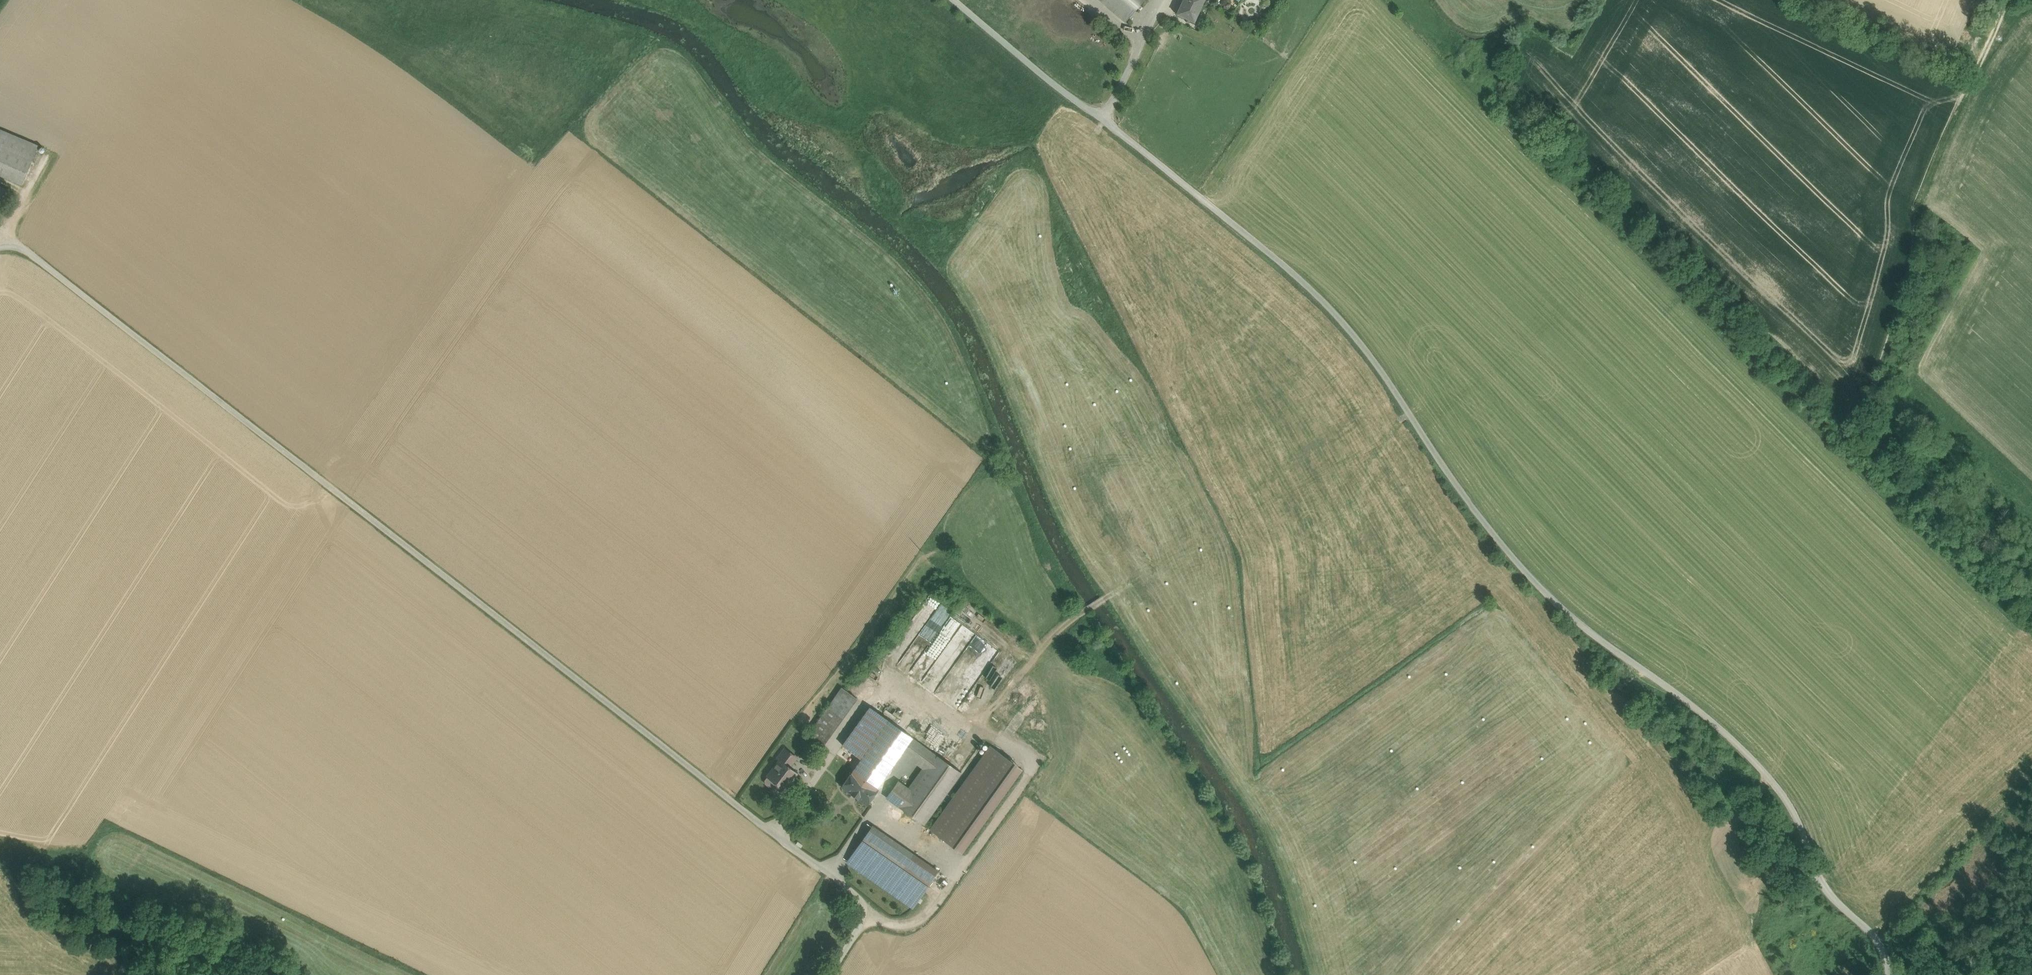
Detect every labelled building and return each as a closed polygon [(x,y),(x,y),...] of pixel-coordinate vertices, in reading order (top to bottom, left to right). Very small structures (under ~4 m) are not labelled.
[(1125,22),(1143,0),(1099,0),(1125,22)] [(1178,12),(1194,20),(1203,0),(1183,0),(1178,12)] [(0,130),(0,175),(22,185),(39,146),(0,130)] [(0,200),(0,202),(6,205),(12,192),(5,189),(0,200)] [(953,665),(935,693),(959,709),(997,649),(963,627),(946,653),(951,657),(948,662),(953,665)] [(842,689),(809,735),(823,745),(856,699),(842,689)] [(871,707),(843,745),(850,751),(858,740),(878,712),(871,707)] [(878,712),(858,740),(869,748),(888,720),(878,712)] [(861,759),(860,760),(884,778),(896,760),(906,746),(912,738),(888,720),(869,748),(861,759)] [(925,747),(912,738),(906,746),(919,755),(925,747)] [(858,740),(850,751),(861,759),(869,748),(858,740)] [(896,760),(915,774),(920,766),(922,765),(915,760),(919,755),(906,746),(896,760)] [(919,755),(915,760),(922,765),(931,752),(925,747),(919,755)] [(991,747),(931,830),(961,851),(1020,768),(991,747)] [(784,748),(776,759),(779,761),(784,763),(786,760),(792,763),(796,758),(784,748)] [(922,765),(920,766),(927,771),(938,756),(931,752),(922,765)] [(915,780),(908,790),(906,789),(896,804),(922,823),(959,772),(938,756),(927,771),(919,783),(915,780)] [(884,778),(860,760),(841,786),(867,805),(878,790),(876,789),(884,778)] [(797,773),(784,763),(779,761),(767,776),(765,779),(766,783),(769,785),(773,785),(775,782),(782,788),(788,780),(791,782),(797,773)] [(927,771),(920,766),(915,774),(912,778),(915,780),(919,783),(927,771)] [(899,778),(886,797),(896,804),(906,789),(903,786),(905,782),(899,778)] [(913,854),(872,825),(862,840),(903,869),(913,854)] [(903,869),(862,840),(847,861),(914,906),(928,886),(903,869)] [(938,871),(913,854),(903,869),(928,886),(938,871)]
